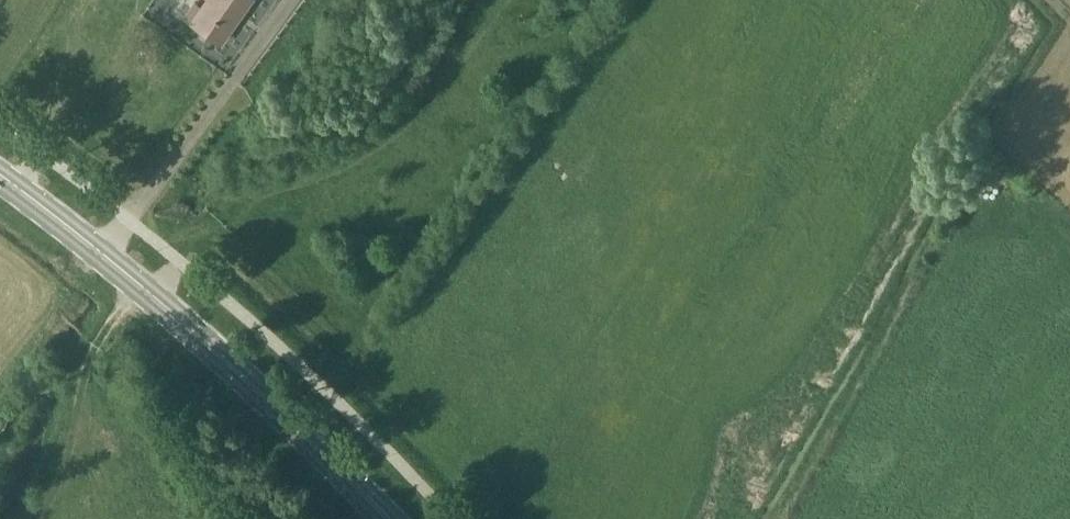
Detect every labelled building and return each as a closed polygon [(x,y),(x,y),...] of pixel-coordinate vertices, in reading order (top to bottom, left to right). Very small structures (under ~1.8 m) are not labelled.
[(192,22),(220,42),(250,0),(207,0),(192,22)]
